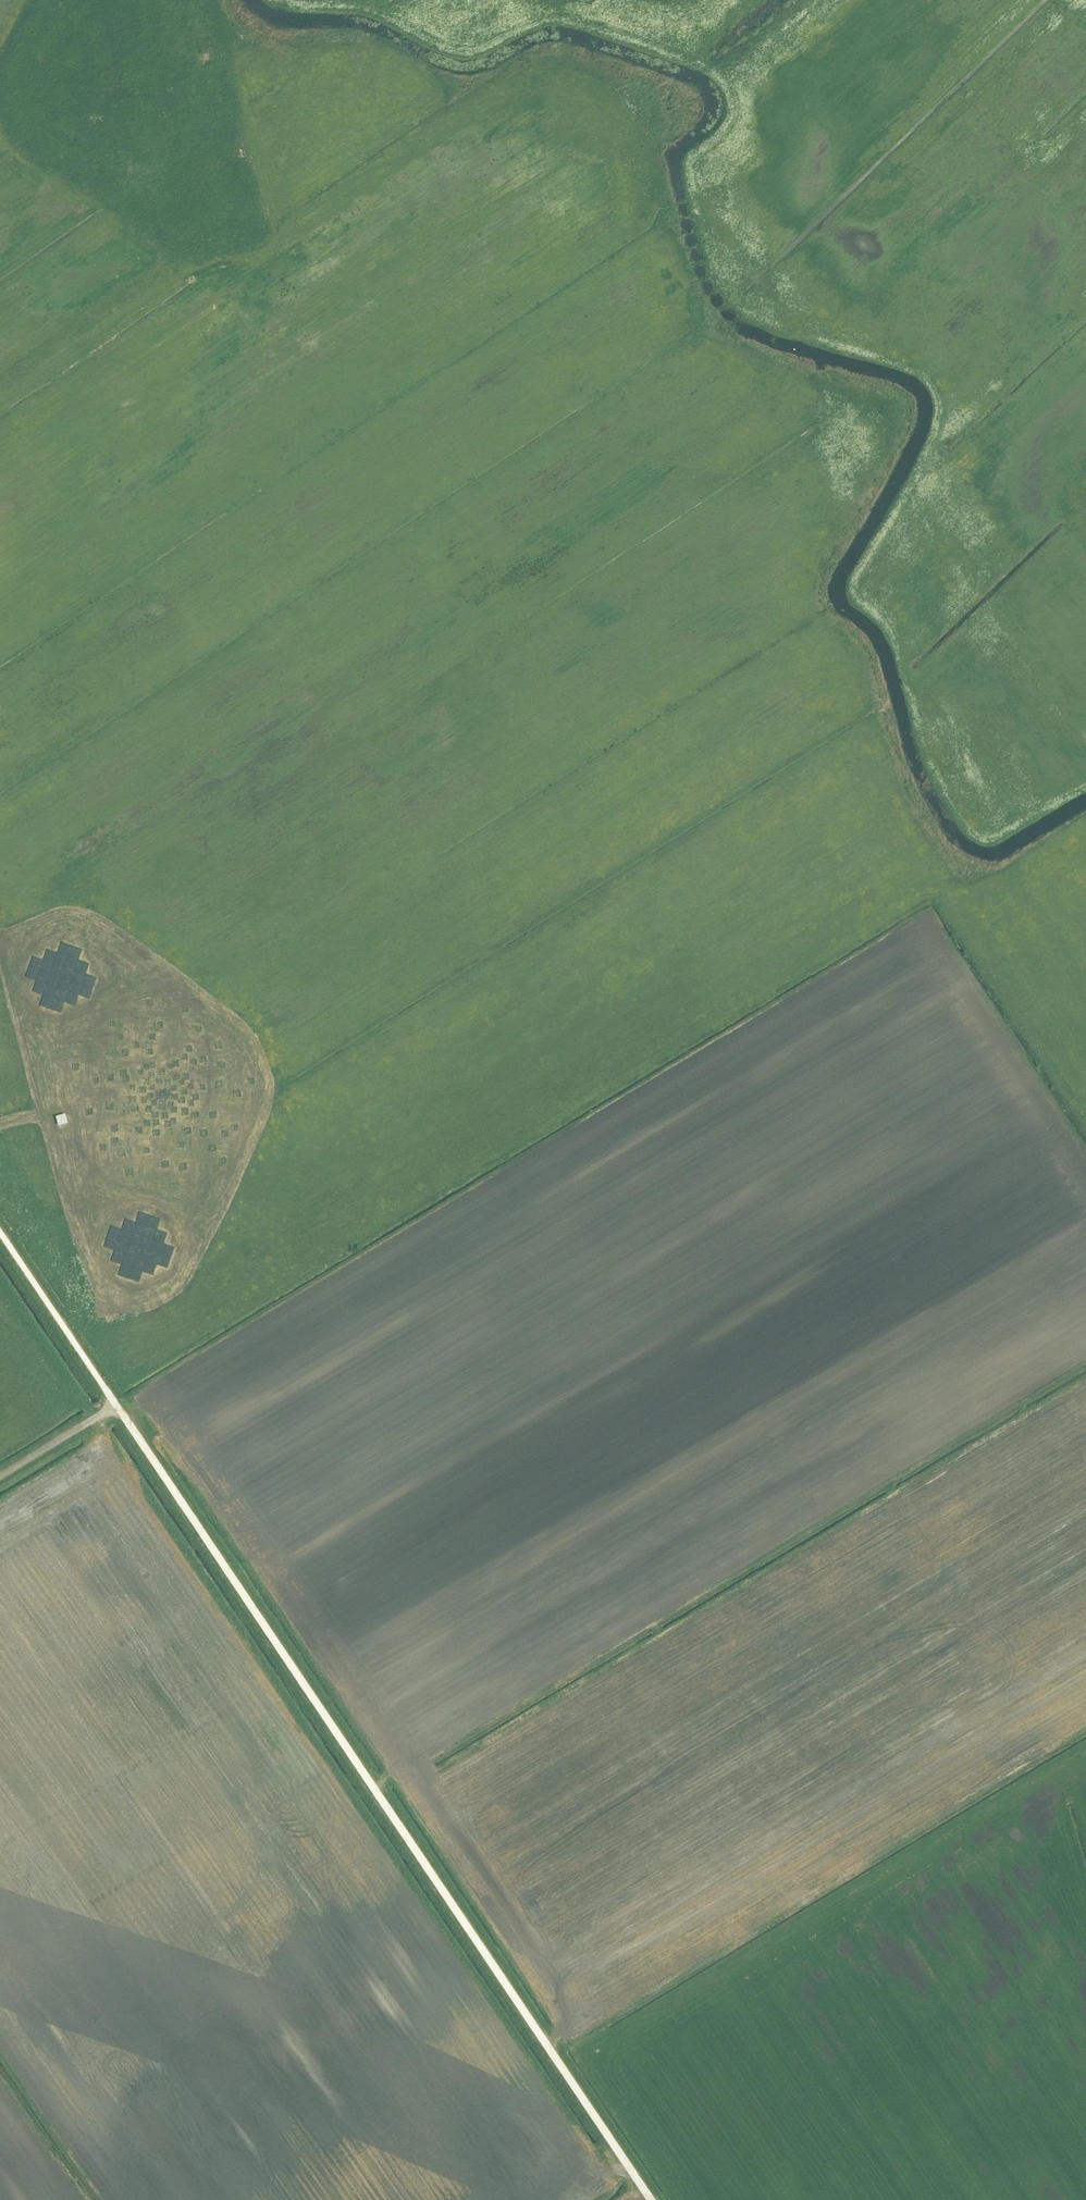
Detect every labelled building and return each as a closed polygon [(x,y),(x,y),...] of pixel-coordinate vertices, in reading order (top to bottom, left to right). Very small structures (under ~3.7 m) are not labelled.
[(208,56),(206,47),(199,49),(201,58),(208,56)] [(33,957),(26,978),(36,982),(33,993),(43,996),(40,1007),(61,1014),(65,1003),(75,1007),(79,996),(89,1000),(97,979),(86,975),(90,965),(79,961),(83,950),(61,943),(58,954),(47,950),(44,961),(33,957)] [(65,1115),(56,1118),(58,1127),(68,1125),(65,1115)] [(111,1227),(104,1248),(115,1252),(111,1262),(122,1266),(118,1276),(139,1284),(143,1273),(153,1277),(157,1266),(168,1270),(175,1248),(164,1245),(168,1234),(157,1231),(161,1220),(140,1213),(136,1223),(125,1220),(122,1230),(111,1227)]
